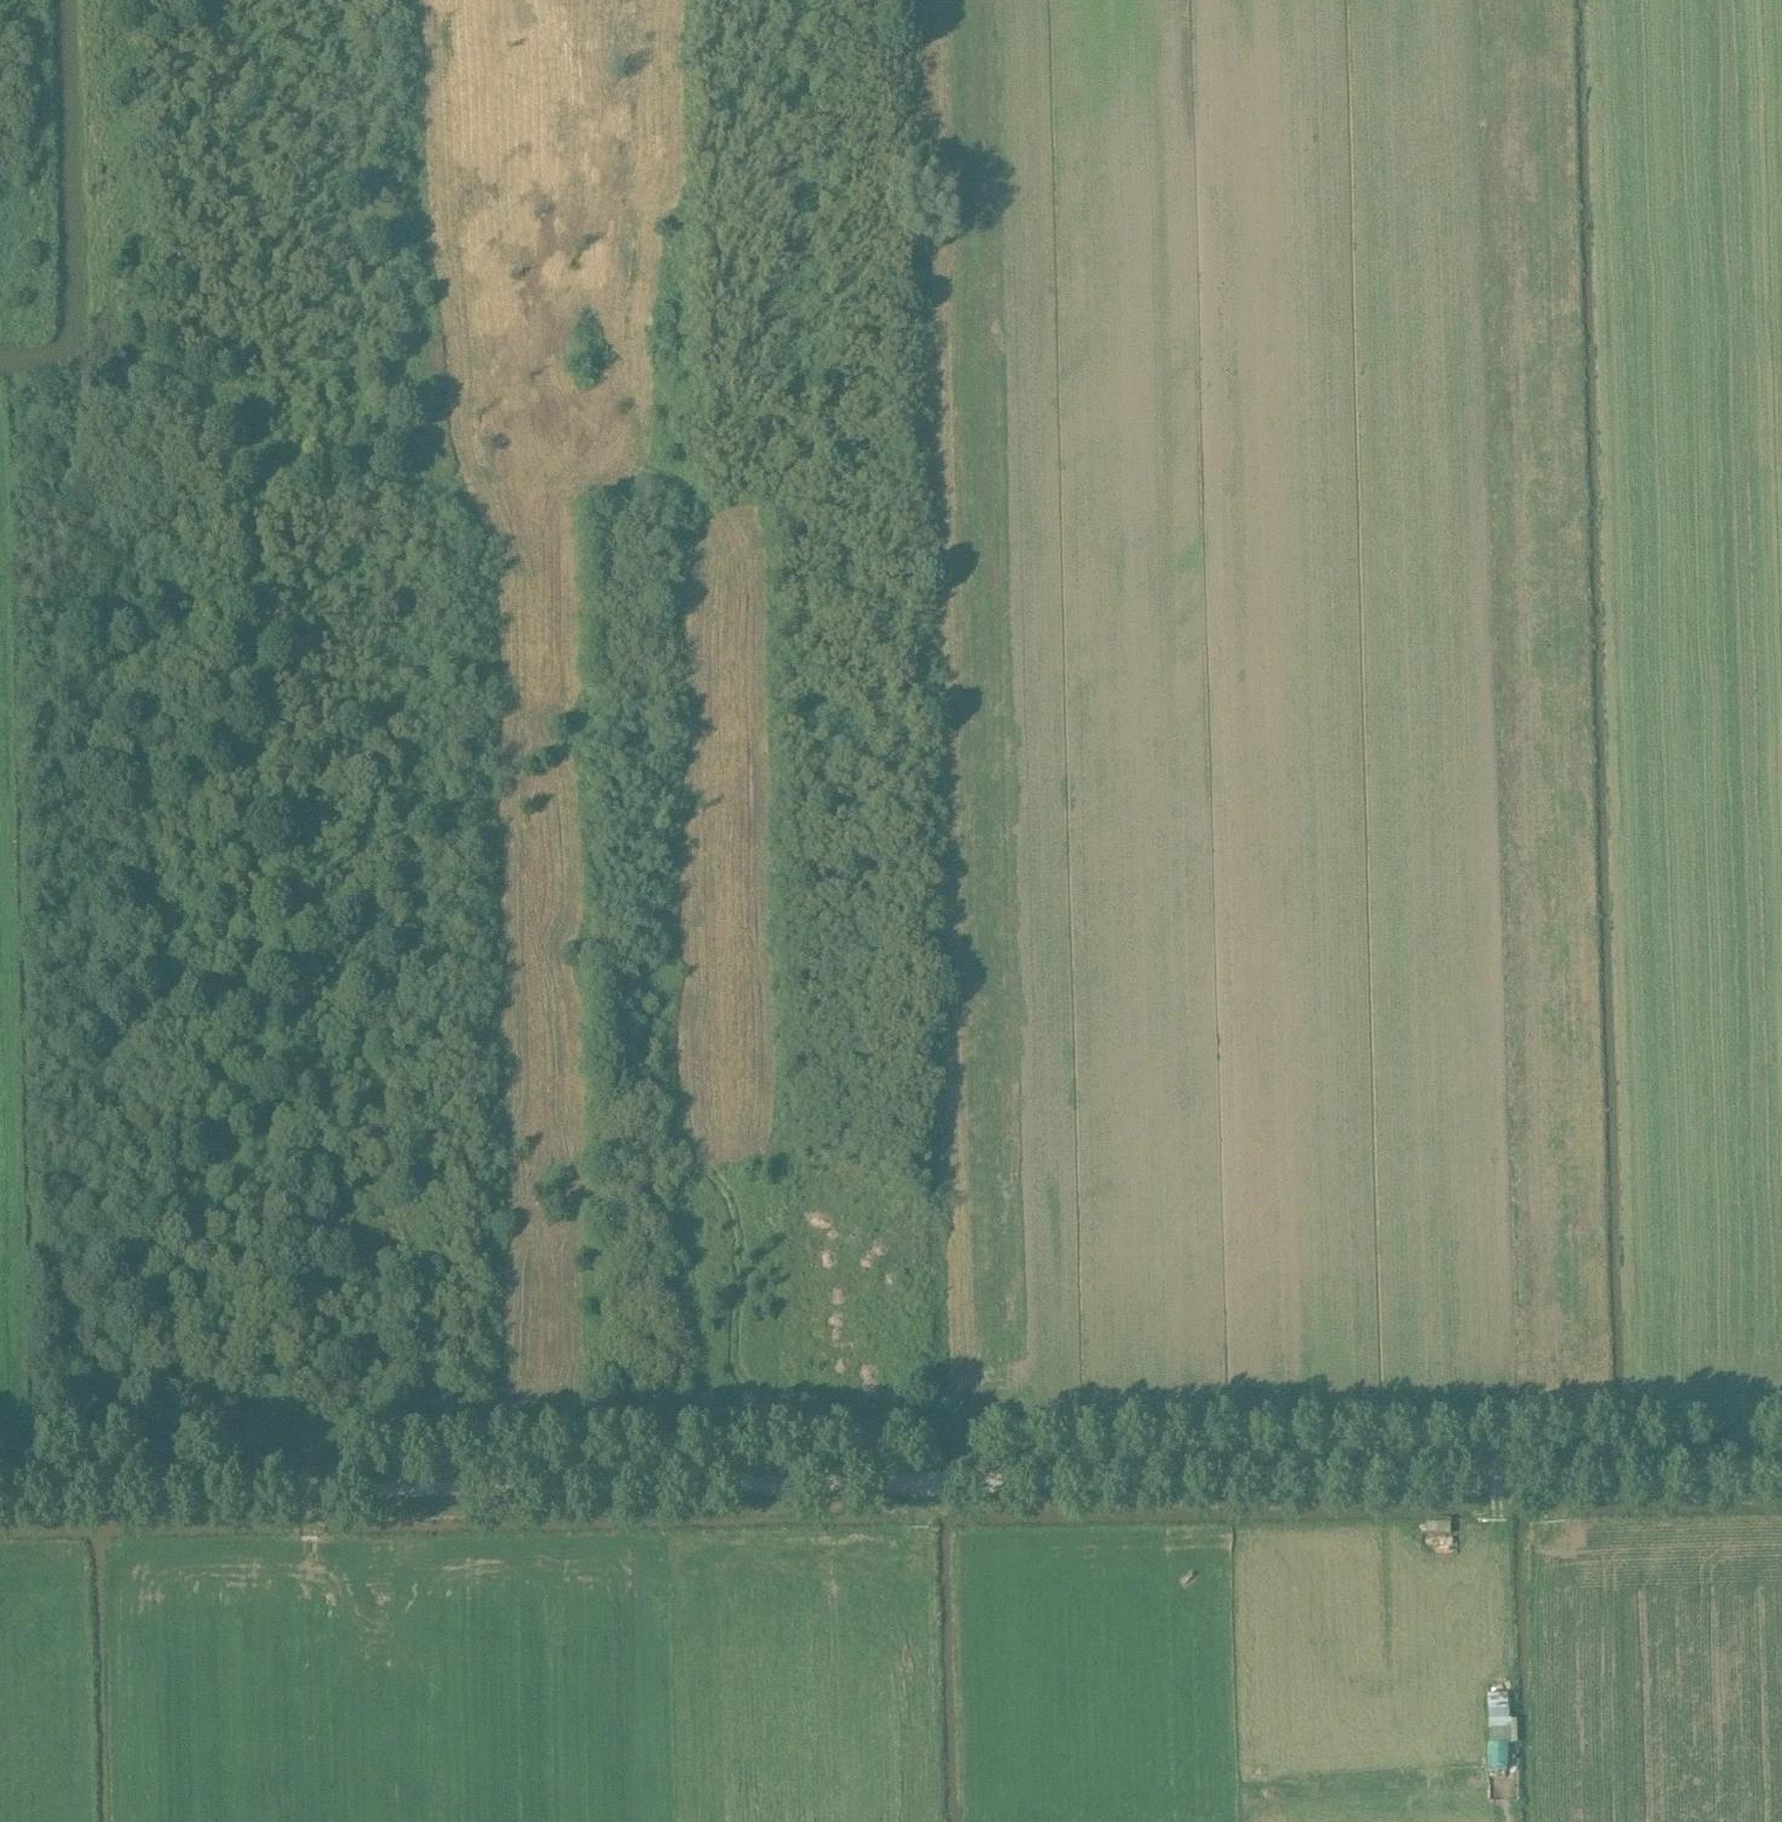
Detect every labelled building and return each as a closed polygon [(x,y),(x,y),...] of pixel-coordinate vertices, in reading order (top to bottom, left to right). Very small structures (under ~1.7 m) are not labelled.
[(1506,1691),(1484,1694),(1489,1728),(1511,1725),(1506,1691)] [(1487,1741),(1486,1766),(1505,1767),(1506,1742),(1487,1741)]
